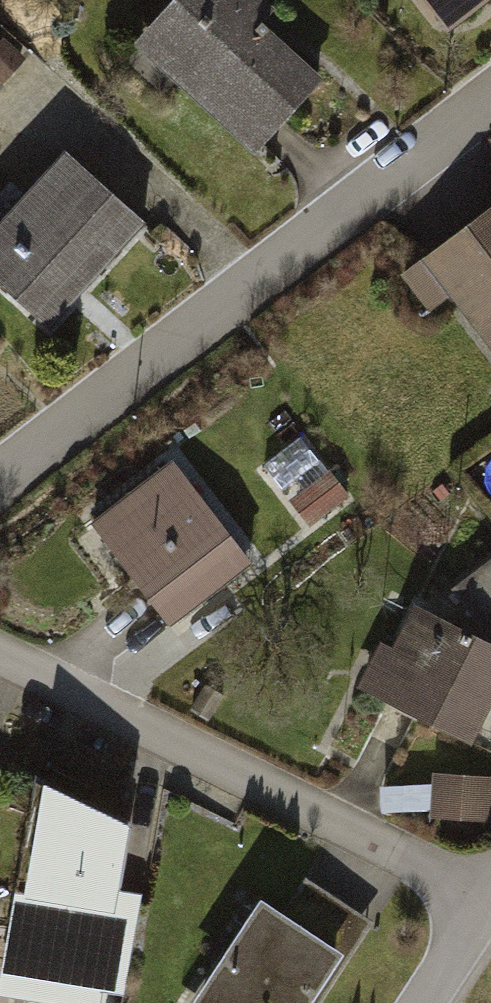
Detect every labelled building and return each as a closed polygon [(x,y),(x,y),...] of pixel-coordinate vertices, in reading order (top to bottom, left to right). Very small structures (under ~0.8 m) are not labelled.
[(257,0),(179,0),(137,46),(257,154),(334,69),(257,0)] [(447,45),(490,10),(490,0),(411,0),(447,45)] [(65,153),(0,228),(0,286),(51,331),(146,223),(65,153)] [(419,261),(490,356),(490,206),(419,261)] [(173,458),(88,519),(166,626),(251,564),(173,458)] [(490,635),(490,561),(457,588),(486,632),(490,635)] [(403,598),(361,684),(475,739),(490,706),(490,640),(403,598)] [(31,773),(0,987),(0,996),(46,1002),(135,1002),(150,896),(121,892),(131,830),(31,773)] [(437,774),(434,817),(490,821),(490,778),(437,774)] [(306,873),(280,912),(260,899),(194,1002),(327,1002),(380,921),(306,873)]
